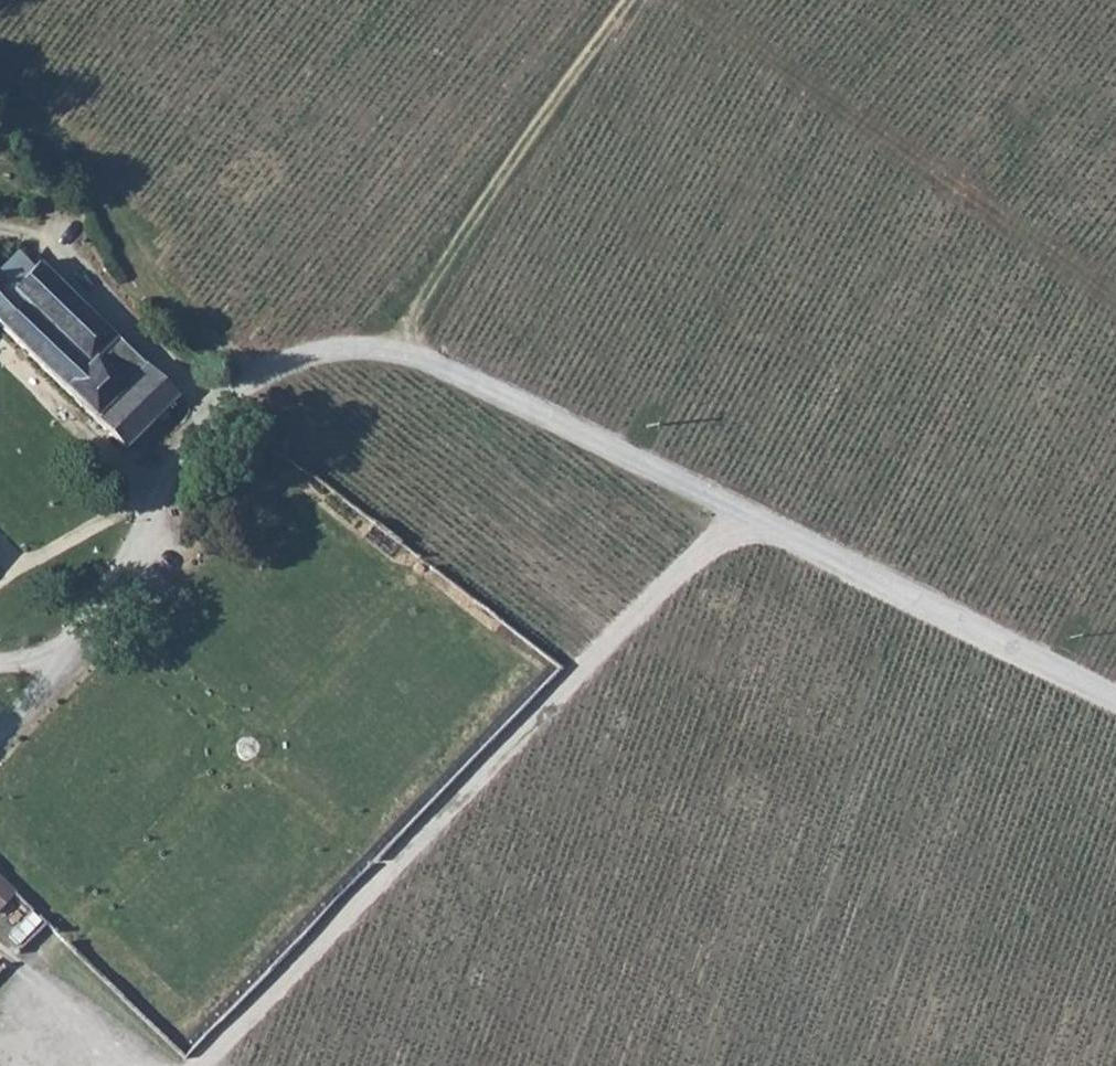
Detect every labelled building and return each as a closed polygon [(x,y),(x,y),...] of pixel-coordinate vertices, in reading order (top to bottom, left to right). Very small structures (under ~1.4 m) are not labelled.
[(118,444),(172,396),(142,368),(123,382),(97,354),(115,338),(34,259),(6,289),(0,283),(0,330),(118,444)] [(4,920),(24,901),(0,877),(0,916),(4,920)]
